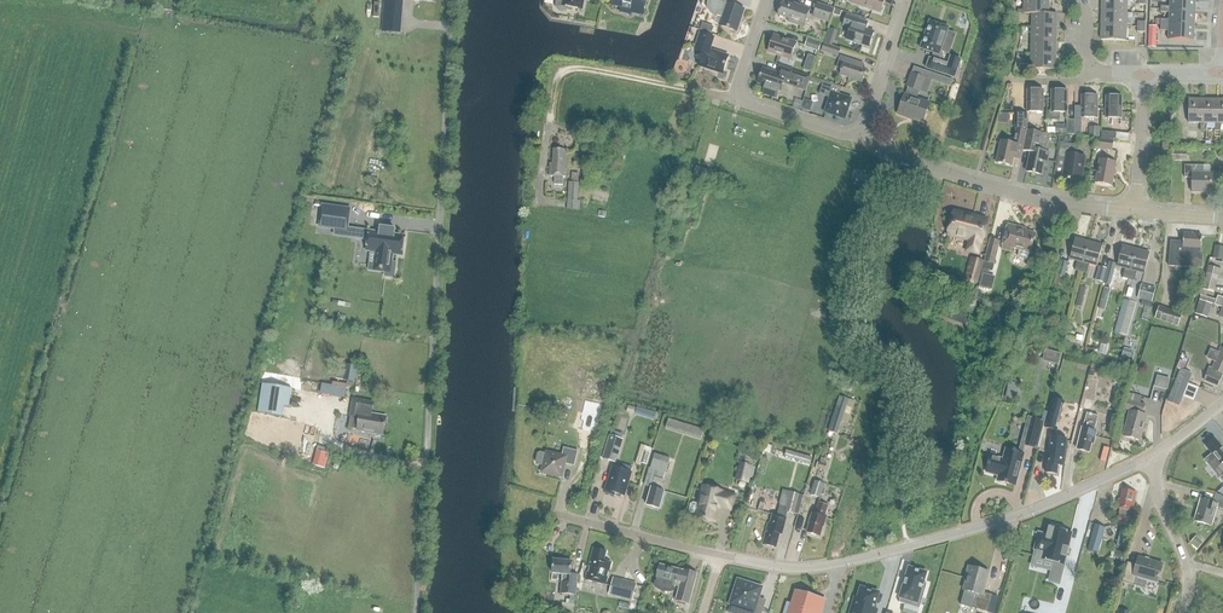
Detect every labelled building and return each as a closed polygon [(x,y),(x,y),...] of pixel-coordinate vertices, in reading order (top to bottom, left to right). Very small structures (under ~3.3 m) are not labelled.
[(398,31),(400,10),(400,1),(400,0),(399,0),(385,0),(382,30),(398,31)] [(568,7),(579,9),(581,0),(556,0),(555,4),(557,8),(559,10),(562,11),(565,10),(568,7)] [(610,5),(620,8),(619,12),(630,14),(632,7),(644,10),(646,0),(611,0),(610,5)] [(722,17),(719,25),(736,31),(743,9),(730,4),(731,0),(710,0),(710,1),(708,0),(707,3),(707,8),(710,13),(714,16),(717,17),(717,15),(722,17)] [(850,3),(857,5),(880,13),(884,0),(851,0),(850,3)] [(1023,13),(1031,14),(1039,14),(1039,13),(1048,13),(1049,0),(1048,0),(1023,0),(1023,13)] [(1101,12),(1126,12),(1127,0),(1102,0),(1101,12)] [(1160,12),(1169,12),(1194,13),(1195,0),(1187,0),(1169,0),(1169,7),(1160,6),(1160,12)] [(412,11),(413,2),(400,1),(400,10),(412,11)] [(787,21),(803,27),(809,8),(794,3),(793,6),(782,2),(777,15),(788,19),(787,21)] [(827,22),(832,8),(816,3),(813,12),(820,14),(818,20),(827,22)] [(1101,12),(1101,26),(1126,27),(1126,12),(1101,12)] [(1169,12),(1169,20),(1160,19),(1160,25),(1194,26),(1194,13),(1169,12)] [(1039,14),(1031,14),(1031,27),(1056,28),(1057,14),(1048,13),(1039,13),(1039,14)] [(846,15),(842,25),(850,28),(846,40),(868,47),(873,32),(865,29),(867,22),(859,19),(846,15)] [(929,21),(920,49),(933,53),(931,59),(929,58),(926,68),(942,74),(955,78),(958,68),(961,60),(951,57),(948,65),(945,64),(940,62),(943,54),(940,53),(940,51),(947,31),(948,28),(929,21)] [(702,23),(700,29),(709,32),(711,26),(702,23)] [(1168,40),(1193,41),(1194,26),(1160,25),(1160,31),(1168,31),(1168,40)] [(1126,27),(1101,26),(1101,40),(1126,41),(1126,27)] [(1149,26),(1148,47),(1155,47),(1156,26),(1149,26)] [(1031,27),(1031,42),(1056,42),(1056,28),(1031,27)] [(698,65),(722,73),(728,56),(709,50),(713,37),(700,33),(694,49),(702,52),(698,65)] [(768,51),(790,59),(795,43),(773,35),(768,51)] [(804,47),(818,51),(821,42),(807,37),(804,47)] [(1031,42),(1030,55),(1055,56),(1056,42),(1031,42)] [(838,56),(840,49),(824,44),(821,51),(838,56)] [(805,69),(814,72),(819,56),(810,53),(805,69)] [(1055,56),(1030,55),(1030,69),(1055,70),(1055,56)] [(839,75),(862,82),(866,70),(860,67),(861,63),(840,56),(836,68),(841,69),(839,75)] [(809,77),(792,71),(778,66),(776,72),(762,68),(757,83),(764,86),(762,94),(776,98),(779,91),(780,91),(782,83),(805,91),(809,77)] [(924,78),(911,73),(906,86),(906,87),(908,87),(916,90),(920,91),(924,78)] [(824,112),(844,119),(851,99),(839,95),(841,88),(823,82),(819,94),(829,97),(824,112)] [(904,94),(897,114),(913,120),(913,118),(923,121),(929,103),(914,98),(916,90),(908,87),(905,95),(904,94)] [(1027,112),(1042,112),(1043,90),(1027,90),(1027,112)] [(1067,113),(1067,91),(1051,91),(1051,112),(1049,112),(1049,120),(1057,120),(1059,118),(1059,113),(1067,113)] [(1081,118),(1097,118),(1097,96),(1081,96),(1081,118)] [(1105,118),(1121,118),(1121,97),(1106,96),(1105,118)] [(1205,130),(1207,121),(1203,121),(1203,98),(1188,98),(1188,121),(1200,121),(1200,130),(1205,130)] [(1203,121),(1207,121),(1214,122),(1214,130),(1220,130),(1221,122),(1217,122),(1217,98),(1203,98),(1203,121)] [(1014,128),(1018,128),(1019,129),(1026,129),(1027,114),(1014,114),(1014,128)] [(1020,160),(1022,150),(1023,147),(1023,148),(1026,130),(1018,128),(1014,144),(1000,141),(995,162),(1011,166),(1013,158),(1020,160)] [(1023,147),(1022,150),(1030,152),(1026,171),(1041,175),(1044,161),(1047,161),(1049,153),(1037,150),(1041,133),(1026,130),(1023,148),(1023,147)] [(1101,139),(1115,140),(1116,133),(1102,131),(1101,139)] [(1095,148),(1112,150),(1113,141),(1096,139),(1095,148)] [(1062,179),(1080,182),(1084,157),(1077,156),(1078,146),(1060,143),(1058,157),(1066,158),(1062,179)] [(1188,153),(1187,146),(1176,148),(1177,155),(1188,153)] [(565,177),(566,149),(553,149),(552,163),(549,163),(549,176),(554,176),(554,184),(562,185),(563,176),(565,177)] [(1095,183),(1111,186),(1116,163),(1099,160),(1095,183)] [(1210,165),(1203,165),(1184,165),(1184,177),(1191,177),(1191,193),(1219,193),(1219,173),(1210,173),(1210,165)] [(566,209),(579,211),(580,201),(578,200),(579,182),(578,182),(579,173),(572,173),(571,182),(569,182),(566,209)] [(347,230),(350,209),(322,205),(319,226),(347,230)] [(684,224),(683,225),(689,226),(693,214),(688,212),(678,209),(675,221),(684,224)] [(981,243),(987,219),(973,216),(972,219),(953,214),(948,234),(969,240),(966,251),(977,253),(980,242),(981,243)] [(1019,249),(1017,256),(1019,258),(1025,260),(1028,259),(1030,252),(1035,233),(1018,229),(1019,227),(1007,224),(1001,249),(1012,251),(1013,248),(1019,249)] [(391,252),(402,254),(404,237),(394,236),(395,229),(380,227),(379,234),(353,230),(353,231),(356,231),(355,237),(368,239),(366,249),(377,250),(374,269),(385,271),(384,276),(394,278),(396,263),(390,262),(391,252)] [(1169,266),(1201,268),(1202,255),(1200,255),(1200,249),(1201,235),(1192,234),(1192,233),(1183,233),(1183,235),(1180,235),(1180,242),(1170,241),(1168,266),(1169,266)] [(984,261),(993,264),(999,241),(990,239),(984,261)] [(1074,271),(1080,272),(1088,242),(1075,239),(1069,259),(1077,261),(1074,271)] [(1088,242),(1080,272),(1086,274),(1089,264),(1096,266),(1102,246),(1088,242)] [(1122,278),(1128,280),(1136,250),(1122,246),(1117,267),(1124,269),(1122,278)] [(1222,260),(1222,258),(1222,248),(1216,246),(1213,259),(1222,260)] [(1136,250),(1128,280),(1134,281),(1136,272),(1144,274),(1149,253),(1136,250)] [(966,280),(976,283),(982,261),(971,259),(966,280)] [(1059,261),(1056,275),(1064,277),(1068,263),(1059,261)] [(1108,262),(1105,274),(1103,283),(1110,284),(1115,264),(1108,262)] [(1209,266),(1206,278),(1217,281),(1220,269),(1209,266)] [(1098,267),(1095,281),(1102,283),(1105,269),(1098,267)] [(1137,298),(1151,301),(1155,288),(1141,284),(1137,298)] [(1075,306),(1081,307),(1086,288),(1080,286),(1075,306)] [(1098,309),(1105,310),(1110,289),(1104,287),(1098,309)] [(1114,332),(1126,335),(1136,303),(1124,299),(1114,332)] [(1196,313),(1206,317),(1211,303),(1201,299),(1196,313)] [(1216,300),(1214,304),(1222,307),(1219,317),(1222,318),(1222,302),(1216,300)] [(1155,318),(1178,326),(1182,314),(1158,306),(1155,318)] [(1093,329),(1100,330),(1103,320),(1096,318),(1093,329)] [(1211,369),(1209,368),(1204,380),(1216,385),(1221,373),(1222,374),(1222,349),(1220,348),(1218,352),(1210,348),(1206,358),(1214,362),(1211,369)] [(1060,355),(1046,351),(1043,360),(1057,364),(1060,355)] [(356,366),(346,364),(343,379),(354,381),(356,366)] [(1167,401),(1178,406),(1192,374),(1180,369),(1167,401)] [(1105,423),(1112,426),(1127,376),(1118,373),(1107,406),(1110,407),(1105,423)] [(322,393),(347,397),(349,385),(324,381),(322,393)] [(291,387),(264,383),(259,412),(282,416),(283,405),(288,406),(291,387)] [(1128,394),(1124,409),(1129,410),(1122,436),(1140,441),(1146,415),(1142,414),(1145,405),(1139,403),(1141,397),(1128,394)] [(839,397),(828,431),(836,434),(847,399),(839,397)] [(1065,402),(1052,398),(1044,428),(1057,432),(1058,428),(1057,428),(1063,405),(1064,405),(1065,402)] [(1080,411),(1089,413),(1093,401),(1084,398),(1080,411)] [(360,417),(358,430),(382,434),(386,416),(370,413),(372,402),(353,399),(350,415),(360,417)] [(656,420),(659,412),(638,406),(636,413),(656,420)] [(582,428),(591,430),(596,413),(587,410),(582,428)] [(1093,443),(1096,431),(1093,430),(1096,418),(1085,416),(1082,428),(1077,449),(1088,452),(1090,443),(1093,443)] [(665,428),(700,439),(703,430),(668,419),(665,428)] [(1044,422),(1032,419),(1024,446),(1037,449),(1044,422)] [(602,458),(616,463),(623,439),(609,435),(602,458)] [(1067,439),(1050,437),(1045,474),(1057,475),(1058,467),(1063,468),(1067,439)] [(1204,458),(1219,477),(1222,474),(1222,449),(1221,446),(1220,446),(1214,439),(1206,446),(1211,452),(1204,458)] [(545,451),(545,453),(540,452),(537,454),(535,462),(537,464),(542,465),(540,472),(562,477),(565,464),(574,466),(577,451),(563,447),(561,455),(545,451)] [(986,472),(992,474),(998,476),(997,481),(1015,486),(1017,477),(1018,477),(1020,471),(1019,471),(1024,453),(1006,448),(1003,459),(990,456),(986,472)] [(313,464),(325,468),(329,454),(317,450),(313,464)] [(812,458),(786,450),(784,456),(810,463),(812,458)] [(641,463),(646,464),(649,452),(644,451),(641,463)] [(650,468),(665,473),(669,458),(654,453),(650,468)] [(735,480),(749,483),(753,466),(739,462),(735,480)] [(614,495),(615,493),(624,496),(631,472),(612,466),(604,492),(614,495)] [(677,483),(686,486),(690,470),(678,467),(676,474),(679,475),(677,483)] [(646,505),(659,508),(664,491),(660,490),(663,479),(654,476),(651,487),(646,505)] [(810,495),(820,498),(824,484),(814,481),(810,495)] [(696,514),(695,516),(714,521),(718,506),(731,510),(734,495),(722,492),(722,491),(703,486),(698,504),(693,502),(690,504),(689,507),(689,510),(690,512),(696,514)] [(1132,511),(1136,492),(1123,489),(1120,500),(1118,499),(1116,508),(1121,509),(1119,515),(1117,523),(1129,526),(1131,517),(1129,517),(1130,511),(1132,511)] [(804,496),(799,495),(790,492),(786,506),(780,504),(777,515),(772,514),(770,523),(768,523),(762,544),(775,547),(779,534),(781,534),(786,518),(785,517),(787,512),(798,515),(804,496)] [(1220,495),(1215,494),(1212,502),(1200,499),(1194,521),(1211,526),(1216,507),(1222,509),(1222,497),(1220,495)] [(824,517),(827,505),(818,502),(815,514),(812,513),(808,523),(810,524),(807,533),(819,536),(821,527),(823,528),(826,517),(824,517)] [(1087,550),(1097,553),(1105,527),(1094,524),(1090,539),(1087,538),(1084,547),(1087,548),(1087,550)] [(1040,534),(1032,566),(1033,566),(1035,557),(1054,562),(1052,571),(1049,581),(1057,583),(1057,584),(1058,585),(1065,557),(1069,558),(1069,557),(1065,556),(1070,535),(1071,533),(1063,531),(1061,531),(1061,528),(1052,526),(1051,528),(1049,528),(1047,535),(1035,532),(1035,533),(1040,534)] [(593,548),(585,580),(605,585),(611,562),(604,560),(606,551),(593,548)] [(1120,551),(1117,561),(1125,562),(1127,553),(1120,551)] [(1157,582),(1162,564),(1138,557),(1136,564),(1127,562),(1122,579),(1134,583),(1136,577),(1157,582)] [(577,586),(578,575),(570,574),(571,562),(553,560),(552,573),(562,574),(560,593),(576,595),(577,586)] [(670,591),(673,591),(674,586),(679,587),(675,601),(688,604),(696,574),(683,570),(683,571),(660,565),(656,578),(654,586),(656,588),(658,589),(661,590),(663,591),(665,591),(668,592),(670,591)] [(964,590),(960,605),(972,608),(973,608),(986,612),(991,595),(991,594),(990,595),(983,593),(989,572),(968,566),(965,578),(967,579),(964,590)] [(904,585),(899,602),(919,609),(927,584),(922,583),(925,573),(909,568),(906,579),(905,579),(904,584),(903,584),(904,585)] [(608,595),(632,601),(637,583),(613,577),(608,595)] [(738,581),(731,603),(752,610),(751,612),(761,612),(764,604),(756,601),(760,588),(738,581)] [(876,610),(873,609),(877,594),(861,589),(858,598),(855,597),(850,612),(875,612),(876,610)] [(785,612),(820,612),(821,609),(811,605),(814,597),(796,591),(793,604),(788,602),(785,612)]
